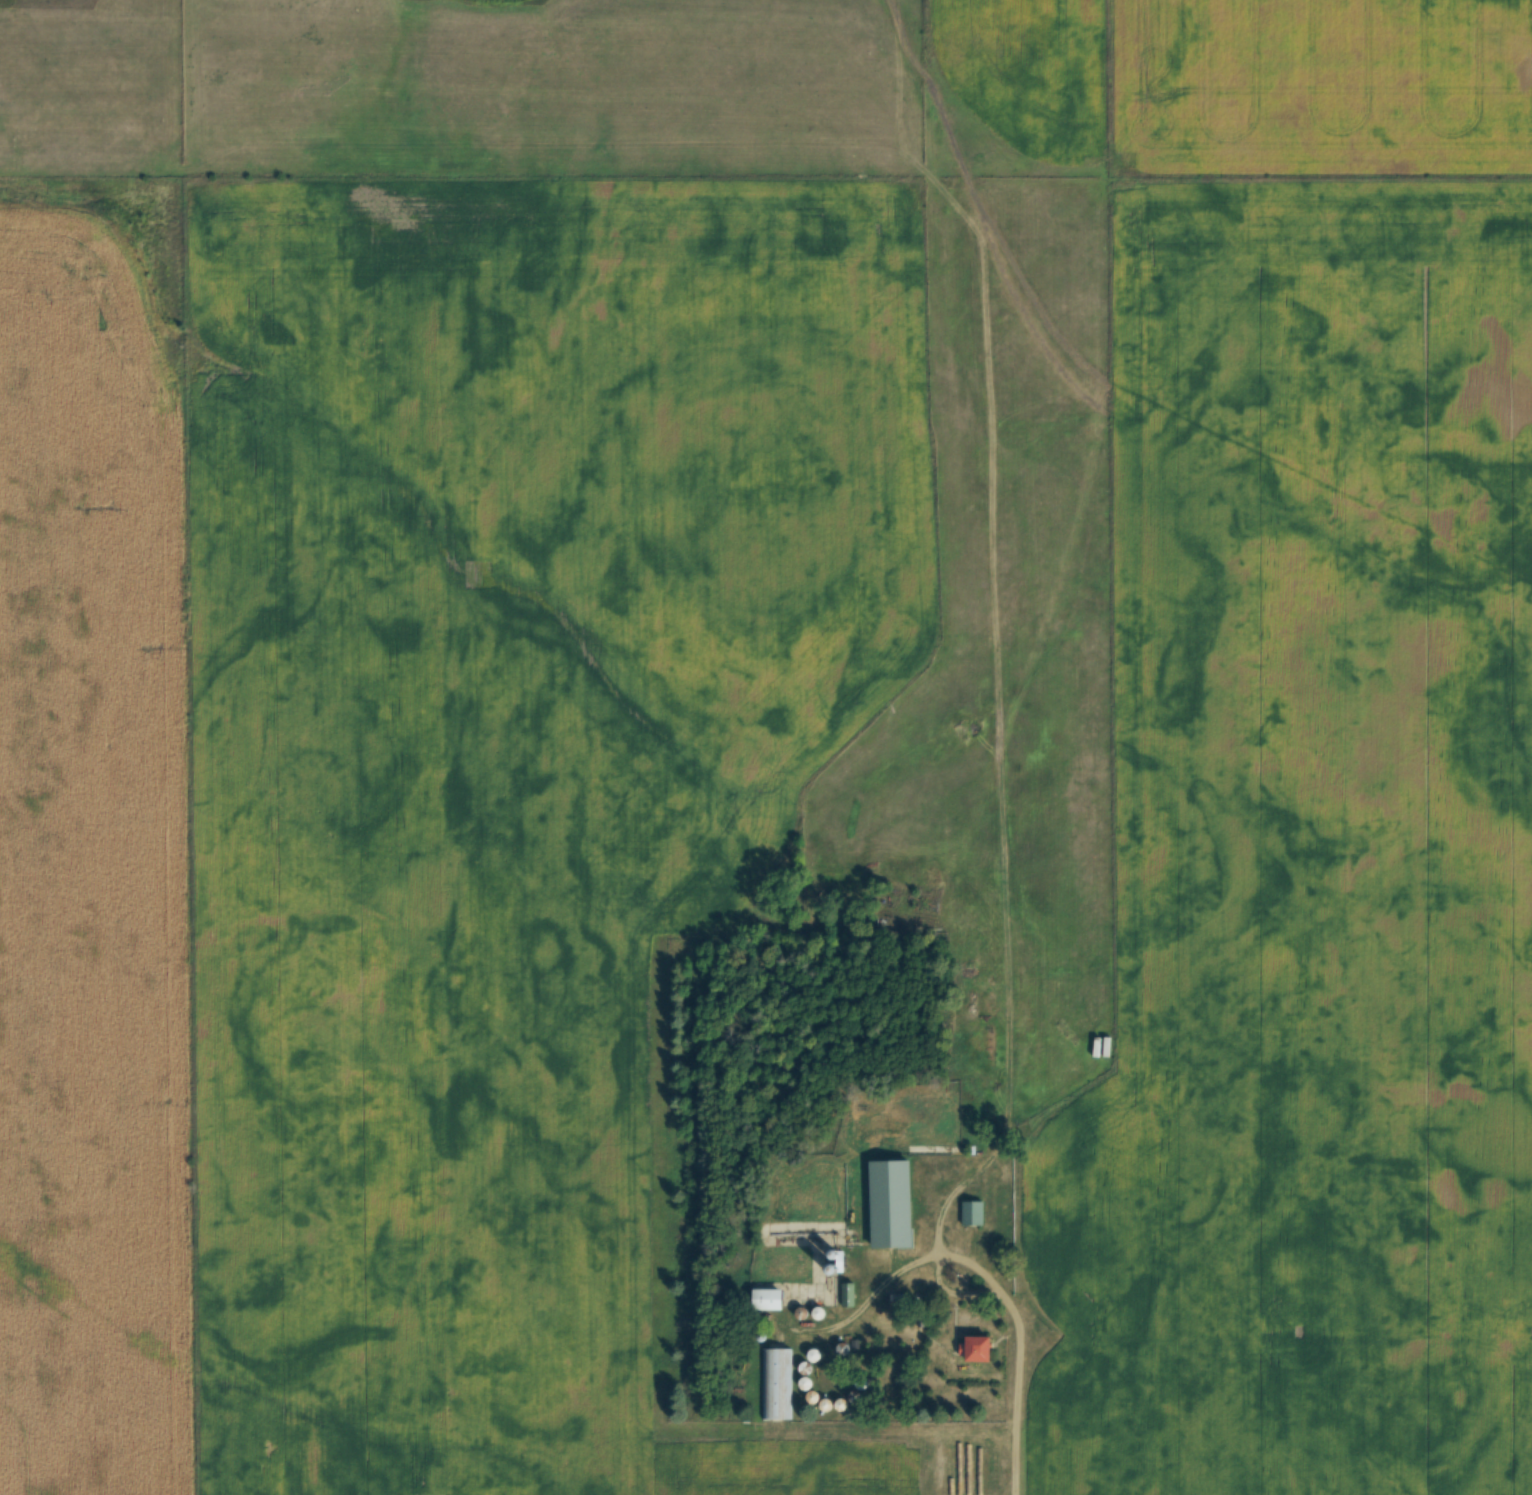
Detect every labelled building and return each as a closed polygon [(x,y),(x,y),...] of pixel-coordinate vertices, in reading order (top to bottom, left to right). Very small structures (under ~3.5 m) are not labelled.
[(911,1160),(869,1161),(871,1248),(912,1247),(911,1160)] [(962,1226),(983,1226),(983,1201),(962,1201),(962,1226)] [(783,1289),(753,1289),(753,1310),(783,1310),(783,1289)] [(992,1336),(965,1336),(965,1362),(992,1362),(992,1336)] [(790,1349),(763,1349),(763,1421),(790,1421),(790,1349)]
